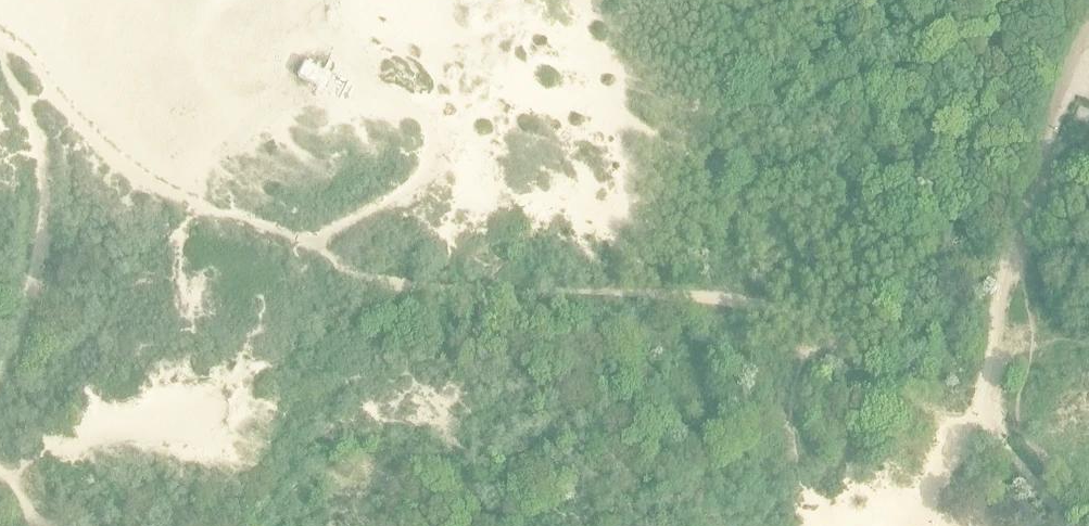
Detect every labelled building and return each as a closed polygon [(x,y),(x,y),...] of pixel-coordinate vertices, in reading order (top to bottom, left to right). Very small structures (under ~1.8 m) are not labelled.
[(272,31),(262,32),(255,42),(257,53),(265,59),(274,59),(282,48),(285,44),(279,35),(272,31)]
